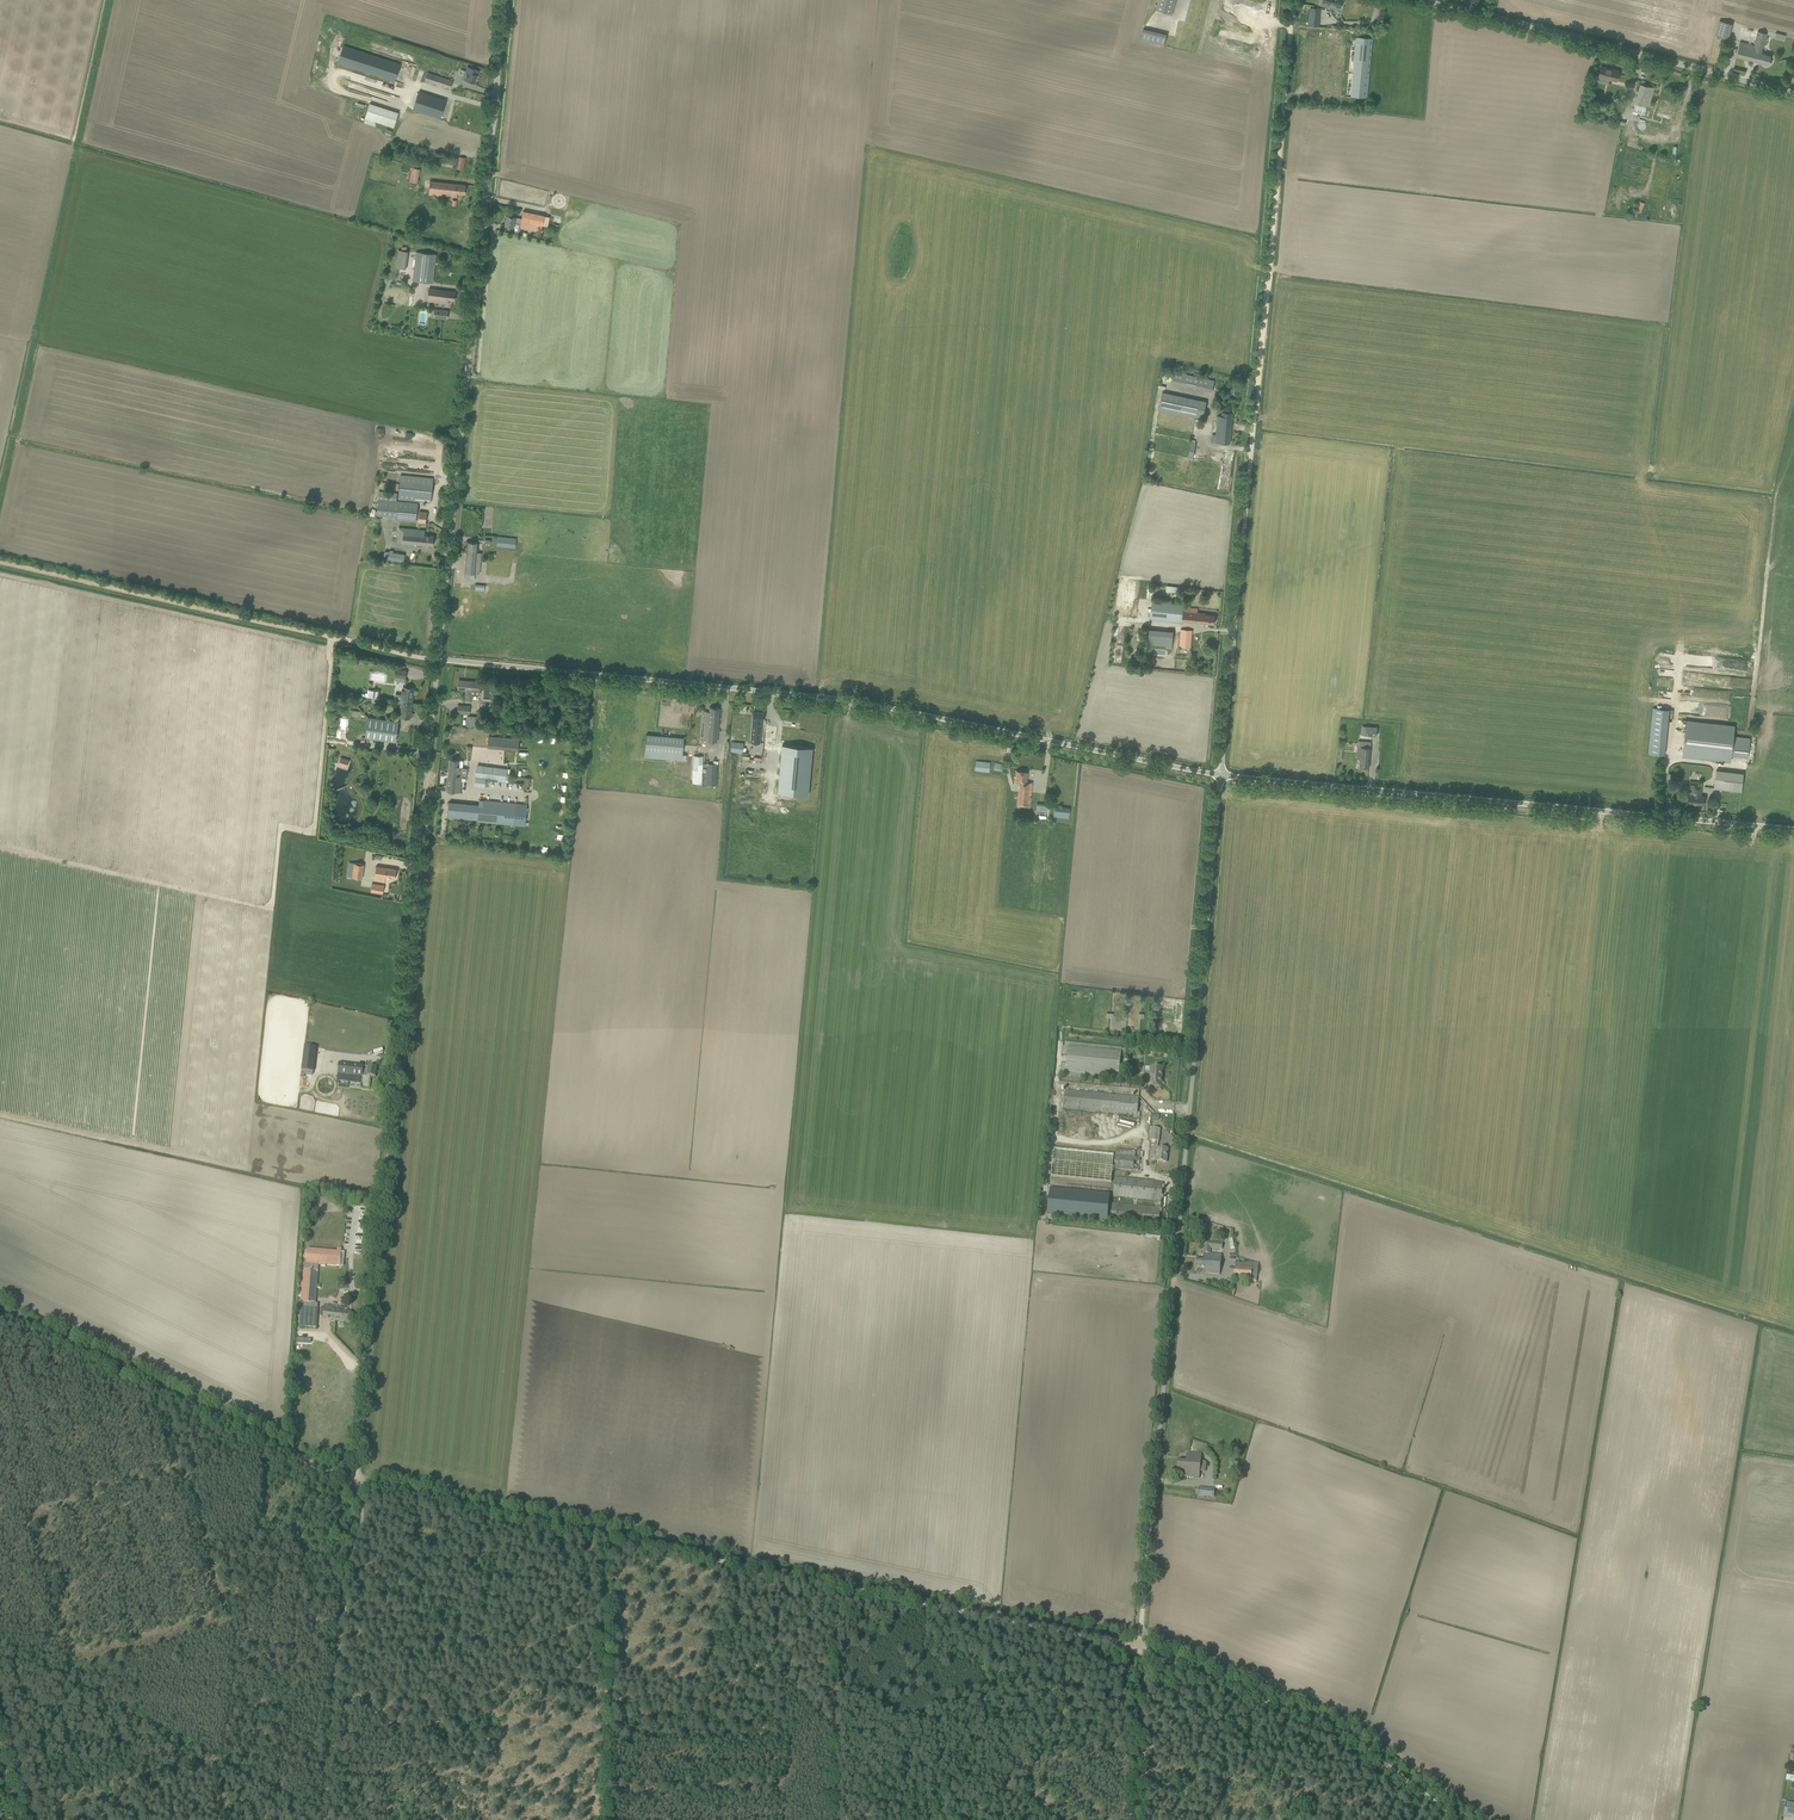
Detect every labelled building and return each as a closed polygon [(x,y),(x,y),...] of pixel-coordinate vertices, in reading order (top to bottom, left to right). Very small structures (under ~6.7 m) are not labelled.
[(766,10),(768,0),(724,0),(724,2),(766,10)] [(1154,11),(1171,15),(1175,0),(1157,0),(1154,11)] [(1263,11),(1265,0),(1205,0),(1263,11)] [(1320,6),(1325,7),(1325,6),(1333,8),(1334,6),(1341,8),(1343,0),(1322,0),(1320,6)] [(1318,26),(1319,15),(1320,9),(1311,8),(1309,25),(1318,26)] [(1719,36),(1728,39),(1730,33),(1732,24),(1723,22),(1719,21),(1715,35),(1719,36)] [(1140,40),(1164,46),(1167,33),(1143,28),(1140,40)] [(1740,42),(1736,57),(1768,65),(1771,55),(1762,53),(1766,35),(1769,36),(1770,34),(1758,32),(1754,46),(1740,42)] [(1356,44),(1351,97),(1367,98),(1373,38),(1357,37),(1357,38),(1353,38),(1353,44),(1356,44)] [(401,64),(343,45),(338,63),(395,82),(401,64)] [(1601,66),(1600,72),(1598,77),(1617,81),(1619,71),(1601,66)] [(478,73),(479,70),(467,67),(466,70),(465,70),(462,78),(464,79),(464,80),(465,81),(468,81),(468,80),(474,82),(477,73),(478,73)] [(425,81),(450,89),(453,80),(428,72),(425,81)] [(1641,80),(1640,86),(1633,112),(1644,115),(1646,107),(1649,107),(1654,87),(1644,85),(1645,81),(1641,80)] [(440,119),(446,100),(419,91),(412,110),(440,119)] [(1659,104),(1660,105),(1658,111),(1668,114),(1671,106),(1662,103),(1660,102),(1660,103),(1659,104)] [(393,128),(399,112),(370,103),(365,118),(393,128)] [(1617,111),(1616,113),(1622,115),(1624,109),(1624,108),(1618,106),(1617,111)] [(456,159),(404,143),(401,152),(453,168),(456,159)] [(420,169),(412,168),(410,181),(417,183),(420,169)] [(458,194),(459,194),(465,194),(466,185),(430,181),(429,194),(457,197),(458,194)] [(1646,203),(1639,200),(1634,209),(1641,213),(1646,203)] [(505,225),(511,226),(513,226),(512,229),(513,230),(513,231),(514,232),(516,233),(517,233),(518,233),(519,232),(520,231),(520,230),(520,228),(542,232),(543,225),(548,226),(549,217),(545,216),(524,211),(522,219),(507,216),(505,225)] [(405,269),(408,252),(398,250),(396,268),(405,269)] [(436,255),(416,253),(413,281),(432,283),(436,255)] [(429,301),(440,303),(446,303),(446,300),(454,300),(455,292),(449,291),(430,288),(429,301)] [(436,318),(447,319),(448,311),(437,309),(432,309),(431,317),(436,318)] [(1174,376),(1172,383),(1212,392),(1215,380),(1175,371),(1175,373),(1167,371),(1166,374),(1174,376)] [(1206,401),(1163,392),(1159,409),(1203,418),(1206,401)] [(1211,441),(1224,442),(1230,443),(1233,413),(1222,412),(1222,416),(1217,415),(1215,434),(1211,434),(1211,441)] [(1192,441),(1189,456),(1194,458),(1195,453),(1197,442),(1196,442),(1196,440),(1192,439),(1192,441)] [(433,478),(400,475),(399,491),(398,499),(430,502),(433,478)] [(381,489),(398,490),(399,483),(382,482),(381,489)] [(416,521),(418,503),(396,501),(397,493),(379,491),(377,515),(397,517),(396,520),(416,521)] [(427,512),(419,511),(418,522),(426,523),(427,512)] [(399,527),(398,541),(427,545),(433,546),(434,535),(425,534),(425,530),(419,529),(399,527)] [(497,536),(496,546),(515,547),(516,537),(497,536)] [(478,552),(479,543),(468,541),(465,572),(465,578),(474,579),(475,573),(480,574),(482,553),(478,552)] [(404,561),(405,554),(393,553),(394,550),(390,550),(390,552),(385,551),(384,558),(404,561)] [(1215,615),(1209,615),(1205,614),(1197,613),(1198,609),(1183,607),(1183,604),(1151,600),(1149,620),(1182,623),(1182,622),(1204,624),(1204,623),(1214,624),(1215,615)] [(1149,629),(1148,644),(1166,645),(1166,648),(1172,648),(1173,631),(1149,629)] [(1192,630),(1186,629),(1181,629),(1179,647),(1190,648),(1192,630)] [(396,669),(395,677),(406,679),(407,670),(396,669)] [(458,680),(458,689),(463,690),(463,689),(466,690),(466,700),(470,700),(471,694),(479,695),(480,682),(471,681),(471,682),(465,681),(465,682),(464,682),(464,681),(458,680)] [(395,694),(394,699),(401,700),(412,702),(414,688),(408,687),(404,687),(403,694),(402,694),(402,695),(395,694)] [(368,689),(367,696),(377,698),(378,691),(368,689)] [(412,702),(401,700),(399,717),(410,718),(412,702)] [(470,706),(458,705),(458,713),(469,714),(470,706)] [(705,711),(705,717),(703,740),(717,742),(720,708),(710,707),(709,712),(705,711)] [(1669,709),(1663,708),(1653,707),(1648,753),(1664,754),(1669,709)] [(763,713),(753,712),(752,721),(753,721),(751,742),(759,743),(760,739),(761,722),(763,722),(763,713)] [(478,716),(468,716),(468,726),(477,727),(478,716)] [(396,742),(398,721),(369,717),(366,738),(396,742)] [(1734,725),(1686,720),(1682,755),(1730,760),(1731,754),(1747,756),(1749,737),(1733,735),(1734,725)] [(767,743),(776,744),(777,726),(768,726),(767,743)] [(1365,735),(1377,736),(1378,727),(1366,726),(1365,735)] [(646,740),(644,757),(665,759),(682,761),(686,761),(687,755),(683,755),(684,738),(680,737),(660,736),(646,734),(646,740)] [(509,738),(495,736),(494,749),(508,750),(509,738)] [(509,738),(508,750),(518,751),(519,739),(509,738)] [(1371,742),(1358,740),(1357,758),(1361,758),(1360,766),(1369,767),(1371,742)] [(731,742),(730,752),(743,753),(744,743),(731,742)] [(782,745),(778,793),(808,796),(812,748),(782,745)] [(501,755),(495,753),(494,759),(505,762),(507,751),(502,750),(501,755)] [(693,783),(702,783),(703,773),(706,773),(706,785),(717,785),(717,764),(703,764),(703,756),(693,755),(693,783)] [(742,766),(755,768),(757,760),(761,761),(761,758),(750,757),(750,756),(743,755),(742,766)] [(340,756),(337,764),(347,767),(350,760),(340,756)] [(450,759),(447,791),(461,792),(462,776),(467,776),(468,768),(463,768),(463,760),(459,760),(450,759)] [(976,761),(975,771),(989,772),(990,762),(976,761)] [(502,782),(502,780),(506,780),(507,768),(485,766),(479,765),(477,765),(475,787),(484,788),(485,778),(498,779),(497,782),(502,782)] [(1029,808),(1032,788),(1032,782),(1026,782),(1027,772),(1016,770),(1015,781),(1020,782),(1017,806),(1029,808)] [(1743,773),(1716,770),(1714,788),(1722,789),(1741,791),(1743,773)] [(1689,795),(1688,803),(1703,804),(1704,797),(1699,796),(1701,786),(1694,785),(1690,785),(1689,795)] [(479,799),(478,805),(449,802),(448,817),(501,822),(525,825),(527,804),(522,804),(479,799)] [(1054,817),(1069,818),(1069,808),(1055,806),(1054,817)] [(346,876),(362,879),(364,864),(348,862),(346,876)] [(375,880),(379,881),(385,882),(385,877),(395,878),(397,869),(391,868),(377,866),(375,880)] [(384,885),(372,883),(371,892),(383,894),(384,885)] [(1065,1072),(1119,1077),(1121,1052),(1068,1047),(1065,1072)] [(313,1072),(315,1054),(303,1052),(301,1070),(313,1072)] [(337,1080),(355,1082),(361,1083),(362,1077),(367,1078),(367,1076),(375,1077),(376,1067),(368,1066),(363,1066),(339,1063),(337,1080)] [(1163,1068),(1150,1067),(1148,1086),(1161,1087),(1163,1068)] [(1065,1090),(1063,1109),(1137,1116),(1139,1097),(1065,1090)] [(1151,1128),(1150,1140),(1159,1141),(1160,1129),(1151,1128)] [(1157,1148),(1156,1161),(1167,1162),(1168,1149),(1157,1148)] [(1052,1150),(1049,1177),(1109,1183),(1112,1155),(1052,1150)] [(1116,1154),(1114,1168),(1123,1169),(1138,1171),(1141,1152),(1121,1150),(1120,1155),(1116,1154)] [(1163,1183),(1115,1178),(1113,1196),(1157,1201),(1157,1203),(1161,1203),(1163,1183)] [(1047,1189),(1044,1217),(1104,1222),(1108,1194),(1047,1189)] [(1113,1203),(1110,1223),(1159,1227),(1161,1207),(1157,1206),(1156,1208),(1113,1203)] [(1222,1243),(1211,1242),(1205,1241),(1203,1259),(1197,1259),(1196,1267),(1205,1268),(1205,1273),(1211,1274),(1220,1274),(1222,1254),(1210,1253),(1211,1248),(1222,1249),(1222,1243)] [(306,1263),(304,1263),(304,1267),(301,1303),(299,1326),(316,1327),(317,1303),(316,1303),(317,1288),(320,1288),(321,1285),(317,1285),(319,1264),(321,1265),(321,1266),(326,1267),(326,1265),(343,1267),(344,1252),(341,1252),(341,1248),(337,1248),(337,1251),(307,1249),(306,1263)] [(1257,1282),(1259,1263),(1245,1261),(1245,1264),(1235,1263),(1234,1280),(1257,1282)] [(323,1319),(343,1321),(346,1321),(346,1320),(350,1321),(351,1312),(343,1312),(343,1307),(337,1306),(325,1305),(324,1308),(321,1308),(320,1315),(323,1315),(323,1319)] [(1185,1470),(1185,1477),(1200,1478),(1202,1454),(1187,1453),(1186,1459),(1179,1459),(1178,1469),(1185,1470)] [(1215,1497),(1215,1488),(1199,1487),(1198,1496),(1215,1497)] [(1783,1816),(1793,1818),(1793,1803),(1786,1802),(1783,1816)]
